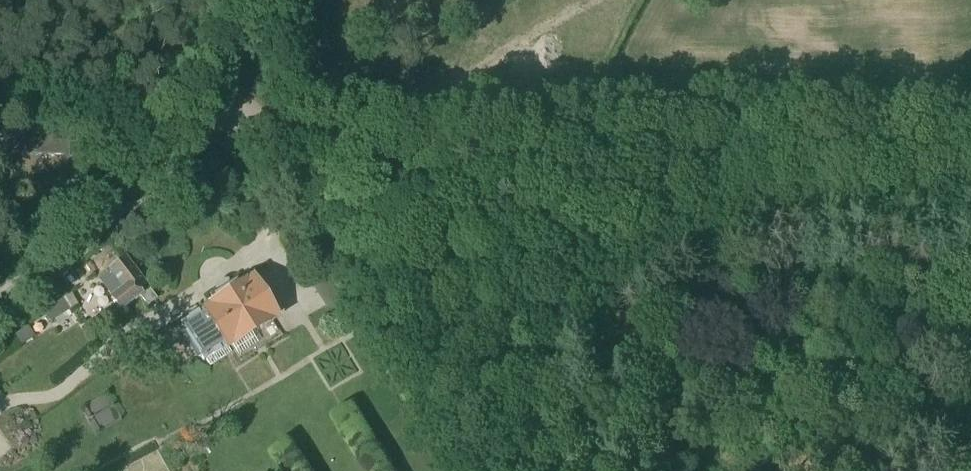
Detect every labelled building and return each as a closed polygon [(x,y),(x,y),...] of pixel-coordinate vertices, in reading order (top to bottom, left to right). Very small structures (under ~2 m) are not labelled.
[(68,141),(73,141),(73,122),(60,121),(60,124),(25,123),(25,131),(20,131),(20,155),(68,156),(68,148),(68,141)] [(110,272),(99,280),(112,297),(110,299),(120,312),(140,297),(147,306),(156,300),(125,259),(115,266),(109,271),(110,272)] [(241,289),(236,281),(211,297),(216,305),(181,327),(203,362),(274,319),(251,283),(241,289)] [(27,329),(15,336),(21,346),(33,338),(27,329)]
